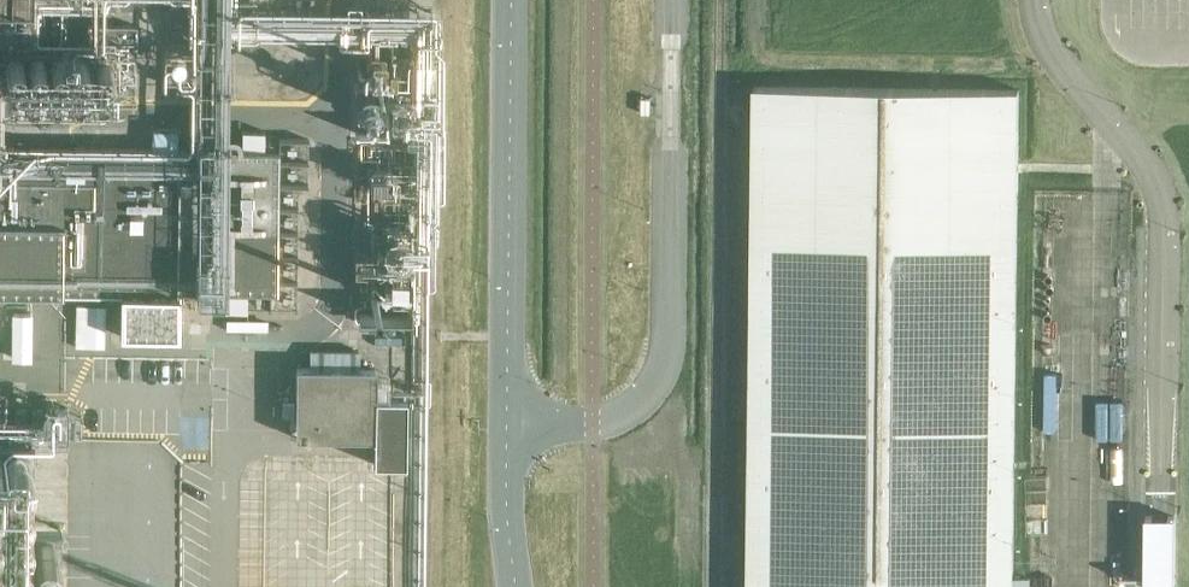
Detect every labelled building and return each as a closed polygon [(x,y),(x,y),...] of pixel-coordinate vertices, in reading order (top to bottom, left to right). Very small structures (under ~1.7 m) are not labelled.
[(394,7),(420,9),(421,0),(395,0),(394,7)] [(752,86),(747,586),(1011,586),(1017,90),(752,86)] [(193,335),(196,278),(132,275),(130,333),(193,335)] [(392,350),(308,349),(307,434),(382,434),(382,455),(426,455),(427,379),(392,378),(392,350)] [(72,586),(72,547),(91,547),(90,393),(43,393),(43,451),(0,451),(0,586),(68,586),(72,586)]
